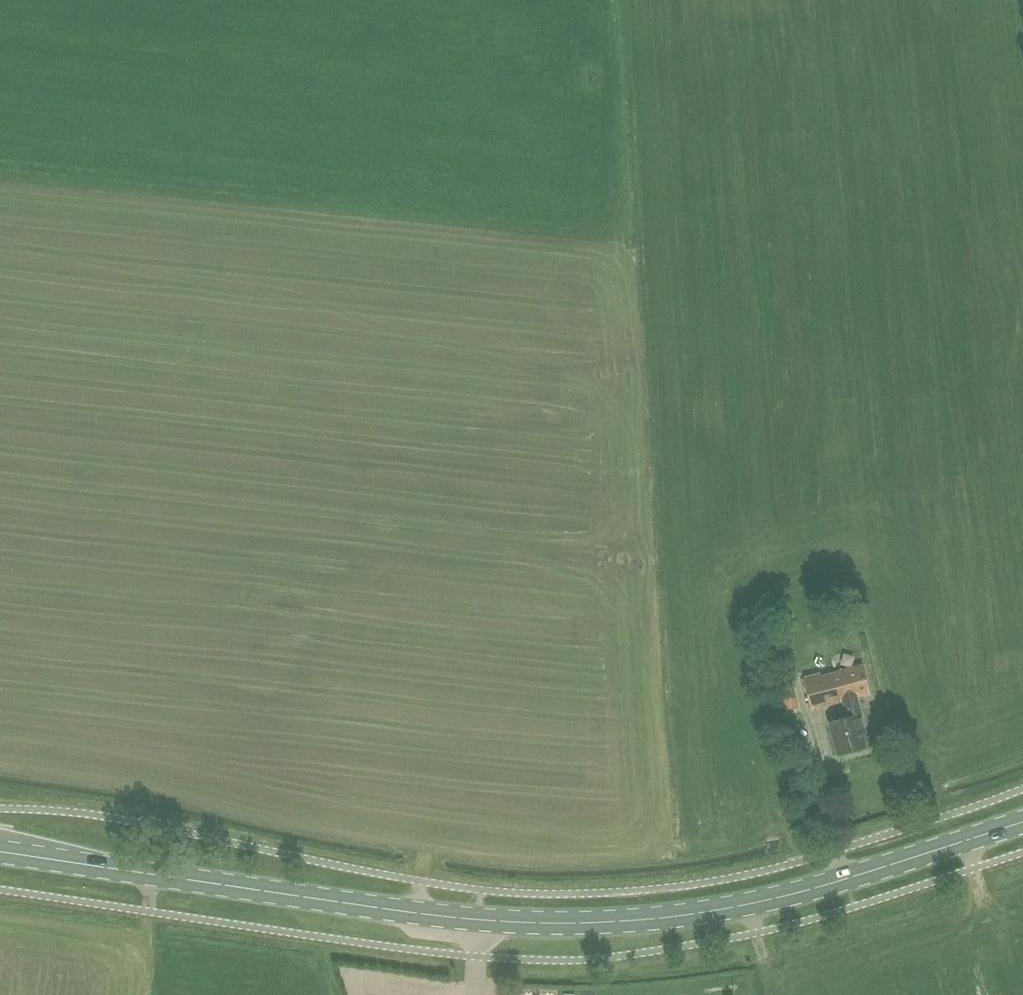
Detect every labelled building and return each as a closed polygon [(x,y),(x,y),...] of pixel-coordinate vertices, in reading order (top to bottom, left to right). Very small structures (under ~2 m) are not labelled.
[(862,665),(804,680),(811,708),(843,699),(848,717),(830,721),(838,754),(865,747),(862,733),(865,732),(856,696),(869,693),(862,665)]
